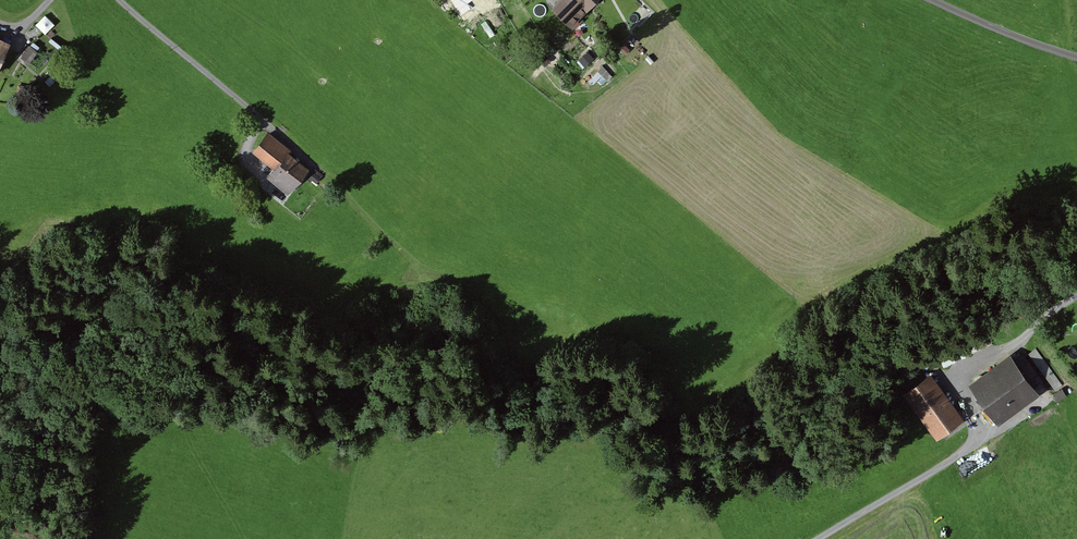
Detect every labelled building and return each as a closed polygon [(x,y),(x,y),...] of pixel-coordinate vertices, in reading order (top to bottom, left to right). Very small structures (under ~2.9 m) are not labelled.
[(460,12),(478,0),(451,0),(460,12)] [(554,7),(575,29),(584,21),(582,19),(602,0),(561,0),(554,7)] [(44,32),(56,25),(50,14),(38,21),(44,32)] [(15,43),(0,36),(0,75),(15,43)] [(39,52),(29,46),(22,57),(32,63),(39,52)] [(32,87),(18,84),(15,98),(29,101),(32,87)] [(252,151),(273,169),(289,151),(290,149),(268,131),(252,151)] [(310,168),(289,151),(273,169),(267,176),(289,194),(310,168)] [(1037,345),(1029,351),(1056,388),(1064,382),(1037,345)] [(1013,352),(972,383),(1002,424),(1044,393),(1013,352)] [(934,374),(906,393),(939,439),(966,420),(934,374)] [(1002,443),(995,445),(1002,466),(1008,463),(1002,443)]
